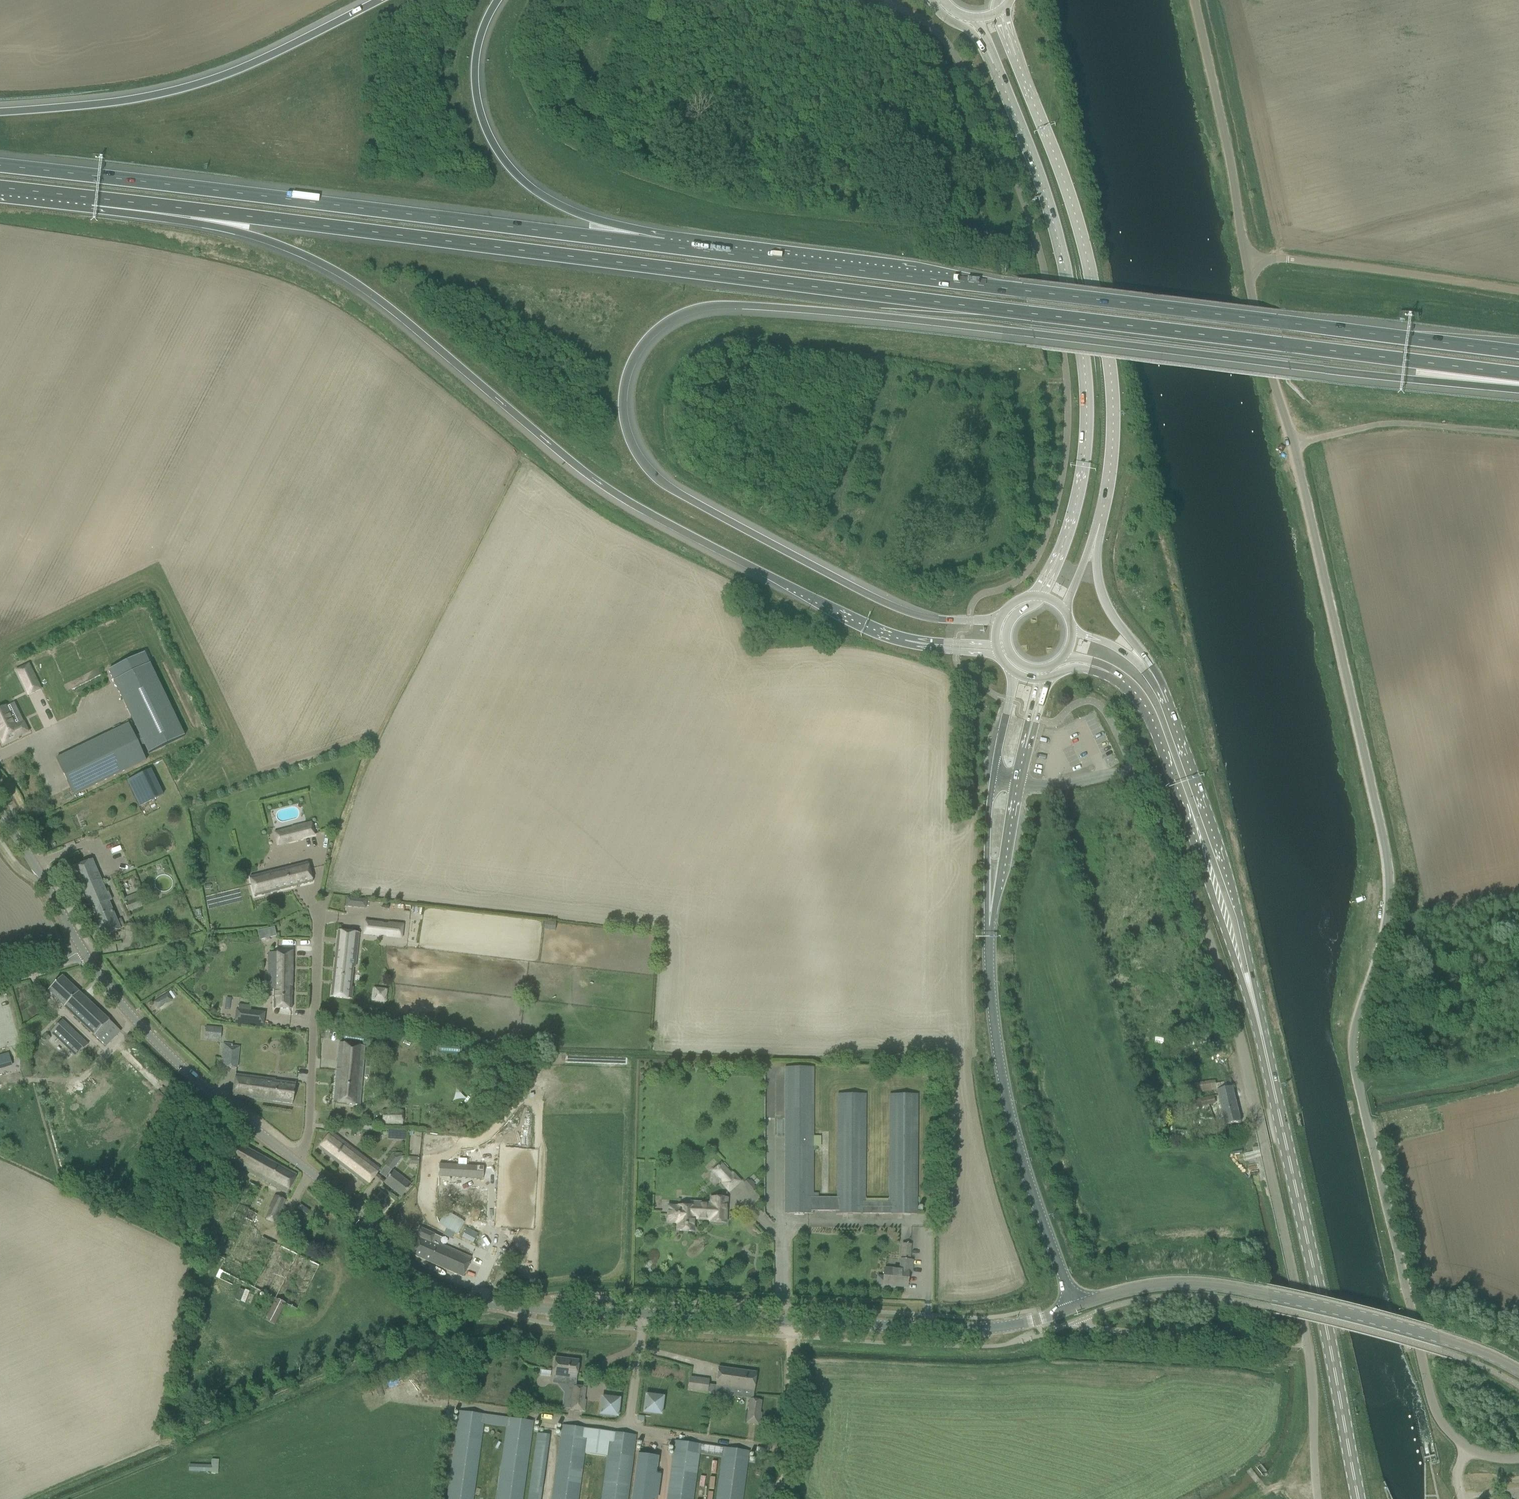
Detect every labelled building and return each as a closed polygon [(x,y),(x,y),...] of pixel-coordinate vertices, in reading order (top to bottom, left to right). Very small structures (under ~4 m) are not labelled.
[(184,737),(144,654),(108,671),(137,730),(132,733),(137,743),(142,741),(148,754),(184,737)] [(38,671),(26,677),(36,698),(49,692),(38,671)] [(0,709),(0,731),(1,733),(0,734),(4,744),(30,731),(25,722),(17,725),(8,705),(0,709)] [(128,724),(56,758),(73,795),(145,760),(139,747),(135,738),(128,724)] [(151,769),(146,772),(127,781),(139,807),(163,795),(151,769)] [(287,840),(288,843),(302,839),(302,838),(315,835),(312,822),(293,827),(293,828),(285,830),(287,840)] [(102,938),(111,934),(120,930),(108,902),(109,901),(108,899),(110,898),(108,892),(106,893),(92,860),(72,868),(102,938)] [(308,863),(250,877),(255,896),(313,882),(308,863)] [(346,897),(345,905),(366,907),(367,899),(346,897)] [(129,912),(143,907),(139,898),(125,903),(129,912)] [(382,923),(366,921),(364,934),(381,936),(381,935),(387,936),(387,937),(402,939),(403,925),(389,923),(388,925),(382,924),(382,923)] [(556,930),(557,922),(546,921),(545,928),(556,930)] [(257,931),(260,940),(268,937),(266,929),(257,931)] [(359,933),(338,931),(331,997),(352,999),(353,987),(351,987),(354,967),(355,968),(359,933)] [(293,949),(278,949),(278,953),(269,953),(269,973),(268,973),(268,979),(274,979),(274,1009),(292,1009),(292,971),(292,966),(293,949)] [(114,1039),(113,1039),(120,1032),(62,976),(48,990),(64,1006),(63,1007),(94,1036),(95,1035),(107,1048),(114,1039)] [(372,987),(372,1002),(387,1002),(387,988),(372,987)] [(168,993),(154,1001),(158,1009),(172,1001),(168,993)] [(237,1008),(235,1023),(253,1025),(255,1010),(237,1008)] [(76,1057),(88,1045),(62,1020),(50,1033),(76,1057)] [(215,1027),(205,1026),(205,1036),(215,1037),(215,1038),(221,1039),(222,1028),(215,1027)] [(44,1046),(51,1039),(46,1033),(41,1039),(42,1040),(40,1043),(44,1046)] [(224,1060),(223,1067),(237,1068),(240,1047),(231,1047),(231,1044),(223,1043),(221,1060),(224,1060)] [(334,1103),(344,1104),(359,1105),(364,1045),(339,1043),(334,1103)] [(0,1056),(0,1068),(11,1065),(8,1053),(0,1056)] [(813,1211),(813,1198),(813,1150),(814,1067),(784,1067),(784,1149),(785,1150),(784,1214),(813,1214),(813,1211)] [(236,1074),(234,1086),(233,1096),(292,1104),(295,1084),(275,1081),(275,1080),(236,1074)] [(1225,1125),(1231,1124),(1241,1122),(1232,1086),(1231,1080),(1215,1084),(1225,1125)] [(837,1198),(813,1198),(813,1211),(835,1211),(835,1214),(917,1214),(917,1204),(917,1095),(890,1095),(889,1202),(876,1202),(866,1202),(866,1190),(866,1183),(867,1096),(837,1096),(837,1198)] [(1214,1096),(1199,1099),(1193,1100),(1192,1101),(1193,1103),(1183,1105),(1185,1110),(1216,1103),(1214,1096)] [(383,1125),(403,1125),(403,1112),(383,1111),(383,1125)] [(765,1126),(766,1133),(774,1131),(773,1125),(765,1126)] [(367,1186),(373,1178),(379,1170),(331,1132),(318,1148),(367,1186)] [(237,1143),(233,1152),(227,1161),(287,1193),(292,1184),(296,1175),(237,1143)] [(1253,1147),(1254,1151),(1245,1153),(1247,1160),(1261,1157),(1258,1146),(1253,1147)] [(389,1171),(392,1167),(394,1169),(402,1158),(403,1156),(399,1156),(394,1155),(385,1167),(389,1171)] [(721,1163),(711,1171),(721,1182),(720,1184),(728,1193),(740,1182),(731,1173),(721,1163)] [(439,1164),(439,1176),(483,1178),(484,1166),(439,1164)] [(392,1172),(390,1175),(384,1183),(402,1196),(410,1186),(392,1172)] [(261,1189),(249,1182),(213,1255),(225,1260),(215,1278),(232,1286),(235,1280),(264,1294),(253,1315),(274,1326),(285,1304),(297,1310),(319,1266),(258,1235),(265,1220),(274,1225),(275,1223),(277,1224),(282,1213),(280,1213),(286,1200),(275,1196),(268,1209),(270,1209),(265,1218),(250,1211),(261,1189)] [(773,1186),(765,1186),(766,1211),(775,1211),(774,1193),(773,1193),(773,1186)] [(690,1207),(668,1206),(667,1223),(677,1223),(677,1230),(693,1231),(694,1218),(710,1219),(710,1222),(726,1223),(727,1198),(709,1197),(709,1203),(690,1202),(690,1207)] [(438,1225),(455,1234),(460,1224),(448,1217),(444,1215),(438,1225)] [(467,1227),(461,1237),(473,1243),(478,1233),(467,1227)] [(412,1255),(439,1267),(463,1277),(463,1276),(469,1278),(473,1268),(468,1265),(471,1259),(439,1244),(438,1247),(431,1243),(434,1235),(420,1228),(416,1237),(419,1238),(412,1255)] [(900,1271),(884,1270),(883,1278),(878,1277),(877,1287),(892,1288),(892,1283),(907,1285),(908,1272),(912,1273),(913,1261),(909,1261),(911,1245),(903,1245),(900,1271)] [(236,1300),(246,1303),(250,1291),(240,1288),(236,1300)] [(568,1378),(567,1386),(573,1386),(570,1410),(584,1412),(586,1400),(584,1400),(585,1388),(576,1387),(576,1378),(579,1361),(555,1358),(553,1376),(568,1378)] [(753,1399),(754,1391),(756,1373),(718,1368),(715,1386),(715,1391),(716,1391),(733,1393),(733,1397),(748,1399),(753,1400),(753,1399)] [(707,1393),(707,1392),(709,1380),(689,1377),(687,1390),(707,1393)] [(645,1414),(665,1414),(666,1395),(646,1394),(645,1414)] [(601,1415),(620,1417),(622,1397),(603,1395),(601,1415)] [(745,1423),(760,1425),(762,1413),(760,1412),(762,1400),(753,1399),(753,1400),(748,1399),(745,1423)] [(534,1422),(458,1411),(446,1498),(474,1498),(484,1424),(505,1427),(496,1498),(523,1498),(534,1422)] [(552,1498),(575,1498),(581,1453),(607,1457),(601,1498),(627,1498),(635,1436),(562,1426),(552,1498)] [(529,1498),(541,1498),(548,1434),(536,1433),(529,1498)] [(747,1461),(748,1451),(675,1441),(674,1451),(667,1498),(692,1498),(698,1455),(722,1459),(716,1498),(742,1498),(747,1461)] [(638,1454),(632,1498),(652,1498),(654,1479),(656,1479),(659,1457),(638,1454)] [(190,1464),(189,1471),(212,1472),(212,1459),(192,1459),(192,1464),(190,1464)]
